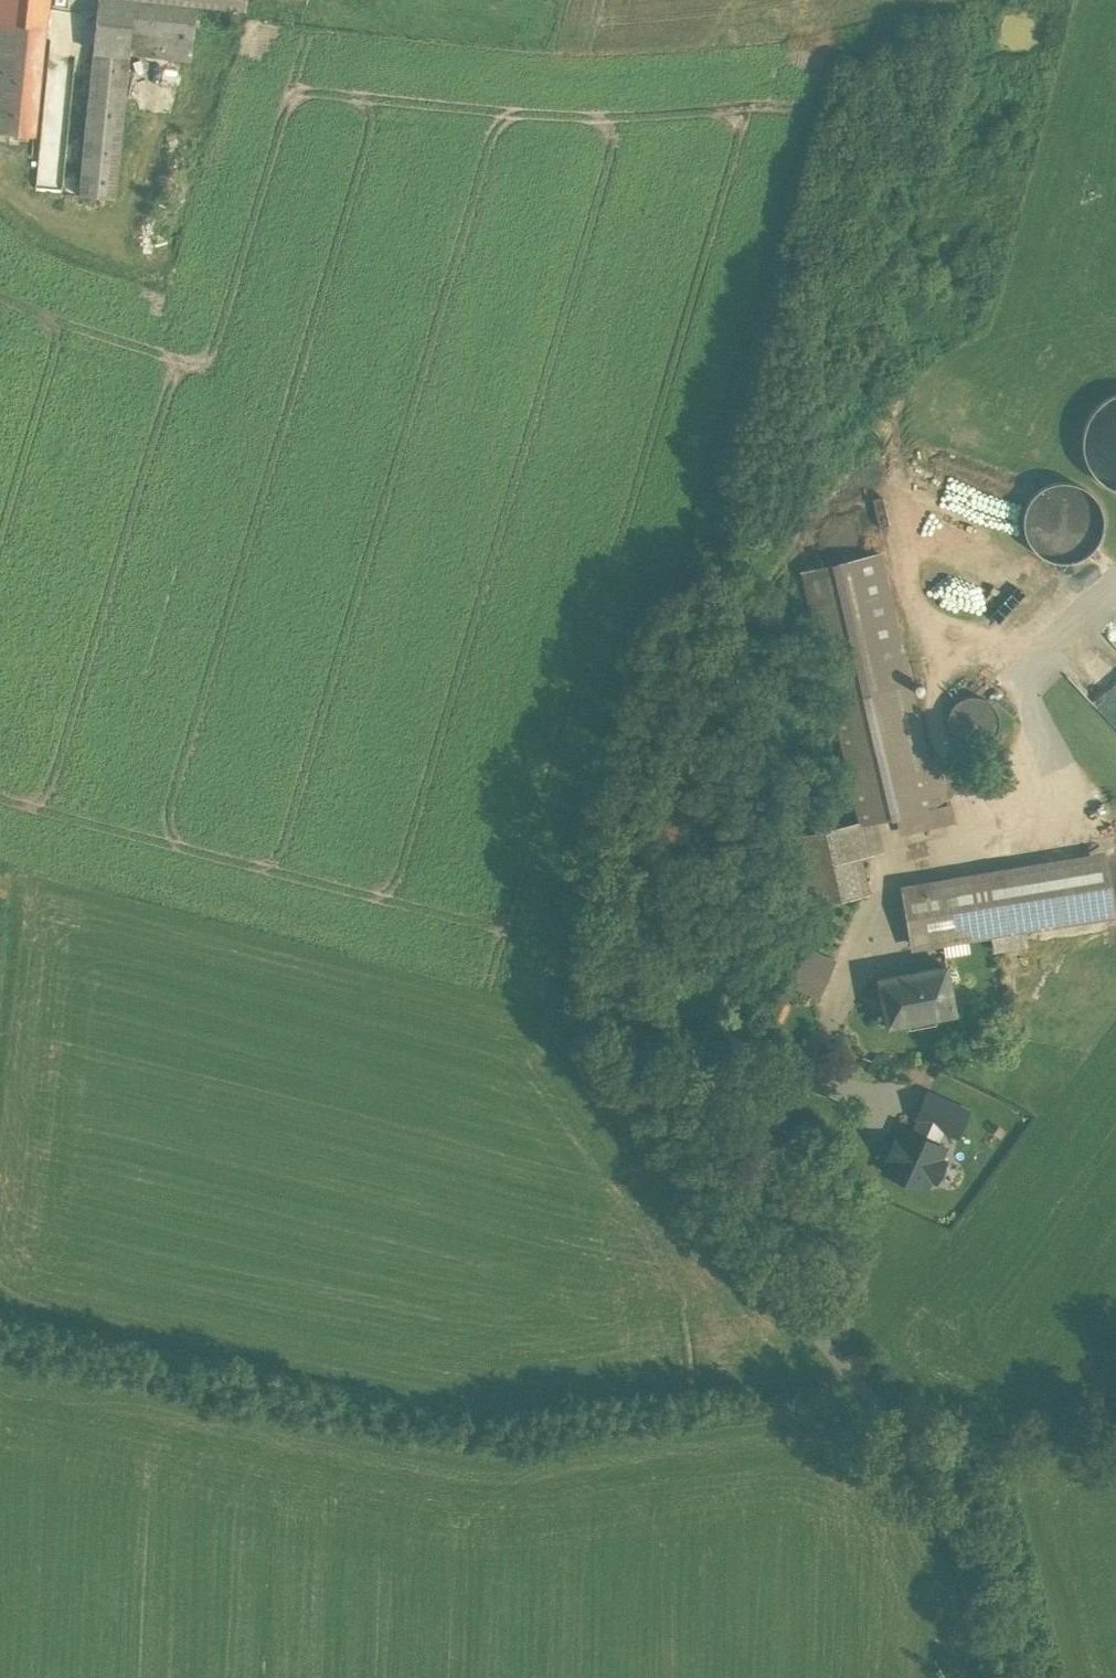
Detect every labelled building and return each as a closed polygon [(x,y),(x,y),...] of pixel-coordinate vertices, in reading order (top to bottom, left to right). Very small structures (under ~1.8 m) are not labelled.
[(15,23),(46,27),(49,0),(0,0),(0,22),(15,23)] [(170,0),(99,0),(94,50),(81,194),(116,198),(130,53),(192,59),(198,3),(170,0)] [(198,3),(246,8),(247,0),(170,0),(198,3)] [(0,22),(0,133),(4,133),(15,23),(0,22)] [(15,23),(4,133),(35,136),(46,27),(15,23)] [(1113,396),(1102,403),(1093,412),(1085,426),(1082,442),(1084,457),(1091,472),(1102,483),(1115,491),(1115,395),(1113,396)] [(1083,487),(1068,482),(1053,483),(1039,490),(1029,501),(1023,515),(1023,530),(1028,544),(1038,555),(1052,562),(1067,564),(1081,560),(1094,551),(1102,539),(1105,524),(1102,509),(1095,496),(1083,487)] [(881,553),(837,564),(802,573),(831,701),(911,682),(881,553)] [(911,682),(831,701),(850,785),(861,823),(861,824),(876,820),(948,803),(939,765),(931,767),(911,681),(911,682)] [(973,696),(969,696),(965,697),(961,699),(958,702),(955,705),(953,708),(951,712),(950,716),(949,720),(949,724),(950,728),(952,732),(954,736),(956,739),(960,742),(963,744),(967,745),(971,746),(975,746),(979,746),(983,745),(987,743),(991,740),(994,737),(996,734),(998,730),(999,726),(1000,722),(999,718),(999,714),(997,710),(995,706),(992,703),(989,700),(985,698),(982,697),(977,696),(973,696)] [(861,823),(798,837),(810,886),(814,905),(868,892),(860,855),(883,850),(876,820),(861,824),(861,823)] [(1102,856),(929,885),(938,941),(992,932),(995,948),(1008,946),(1027,942),(1024,926),(1111,911),(1102,856)] [(929,885),(905,889),(915,945),(938,941),(929,885)] [(836,960),(810,949),(793,986),(819,997),(836,960)] [(947,964),(917,969),(917,971),(879,978),(888,1026),(909,1022),(910,1028),(937,1022),(936,1017),(956,1013),(947,964)] [(927,1094),(917,1117),(921,1118),(941,1128),(957,1135),(967,1112),(927,1094)] [(941,1128),(921,1118),(914,1134),(934,1143),(941,1128)] [(914,1134),(904,1130),(899,1141),(895,1140),(887,1158),(890,1159),(885,1172),(924,1189),(930,1177),(937,1160),(943,1147),(934,1143),(914,1134)] [(944,1162),(937,1160),(930,1177),(936,1180),(944,1162)]
